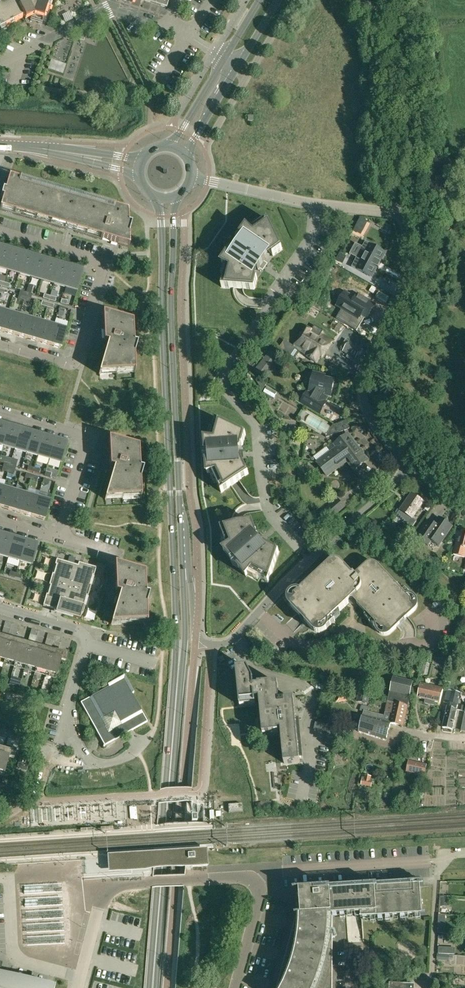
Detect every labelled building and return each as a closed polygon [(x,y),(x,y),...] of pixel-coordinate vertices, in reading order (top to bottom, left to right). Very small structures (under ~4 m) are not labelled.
[(1,32),(6,29),(5,26),(22,17),(25,19),(34,15),(38,16),(44,17),(47,9),(49,9),(52,0),(0,0),(0,31),(1,32)] [(0,209),(0,210),(70,230),(75,232),(84,200),(34,185),(20,181),(9,178),(5,193),(3,198),(0,209)] [(225,276),(222,287),(234,288),(243,289),(244,289),(255,290),(258,279),(248,275),(253,267),(258,271),(266,259),(261,256),(266,249),(273,256),(282,249),(268,219),(259,226),(261,228),(254,233),(253,231),(251,232),(248,230),(247,228),(242,236),(244,237),(239,244),(237,242),(232,250),(234,252),(230,258),(227,257),(222,264),(224,265),(227,266),(227,269),(229,269),(227,277),(225,276)] [(365,242),(352,268),(371,278),(377,268),(378,269),(381,263),(380,262),(385,252),(365,242)] [(2,248),(0,253),(0,268),(7,271),(13,251),(2,248)] [(7,271),(19,274),(25,255),(13,251),(7,271)] [(19,274),(31,277),(36,258),(25,255),(19,274)] [(48,261),(36,258),(31,277),(42,281),(48,261)] [(59,265),(48,261),(42,281),(54,284),(59,265)] [(71,268),(59,265),(54,284),(65,287),(71,268)] [(65,287),(77,291),(83,271),(71,268),(65,287)] [(342,309),(336,319),(348,326),(355,316),(360,319),(362,315),(366,317),(367,318),(375,306),(358,295),(355,299),(350,296),(342,309)] [(20,315),(8,312),(2,331),(14,335),(20,315)] [(102,313),(103,330),(104,342),(108,343),(99,374),(100,374),(100,373),(134,371),(134,373),(135,373),(134,355),(137,344),(134,343),(133,322),(103,313),(102,313)] [(14,335),(25,338),(31,319),(20,315),(14,335)] [(43,322),(31,319),(25,338),(37,341),(43,322)] [(54,325),(43,322),(37,341),(48,345),(54,325)] [(339,323),(335,330),(339,333),(343,326),(339,323)] [(66,329),(54,325),(48,345),(60,348),(66,329)] [(322,356),(324,354),(332,342),(306,326),(294,346),(308,356),(307,357),(316,362),(321,355),(322,356)] [(355,357),(361,349),(350,342),(344,350),(355,357)] [(260,364),(255,372),(262,377),(267,370),(260,364)] [(325,377),(313,374),(309,392),(308,392),(302,402),(320,413),(326,402),(325,401),(327,398),(327,395),(331,396),(334,381),(325,379),(325,377)] [(207,440),(205,440),(206,452),(209,452),(209,462),(207,462),(208,474),(209,474),(213,473),(214,475),(216,474),(219,481),(217,483),(221,493),(231,486),(232,486),(239,481),(240,480),(249,474),(244,464),(234,466),(234,462),(240,461),(239,448),(233,449),(233,444),(243,445),(246,434),(216,420),(213,431),(216,431),(214,439),(211,438),(210,441),(207,440)] [(328,437),(350,428),(347,421),(334,426),(327,436),(328,437)] [(3,446),(9,426),(0,424),(0,445),(3,446)] [(3,446),(15,449),(20,430),(9,426),(3,446)] [(15,449),(26,453),(32,433),(20,430),(15,449)] [(26,453),(38,456),(43,437),(32,433),(26,453)] [(348,434),(345,436),(335,444),(337,448),(317,462),(328,476),(348,461),(354,470),(368,460),(353,440),(348,434)] [(38,456),(49,459),(55,440),(43,437),(38,456)] [(105,499),(106,499),(106,498),(140,496),(140,498),(141,498),(140,480),(143,470),(140,469),(139,447),(109,438),(108,438),(110,467),(114,468),(105,499)] [(49,459),(61,463),(67,443),(55,440),(49,459)] [(10,510),(15,491),(4,487),(0,500),(0,507),(10,510)] [(33,517),(38,497),(40,491),(28,488),(27,494),(21,513),(33,517)] [(10,510),(21,513),(27,494),(15,491),(10,510)] [(424,502),(412,494),(398,514),(410,526),(412,528),(417,521),(413,518),(424,502)] [(50,501),(38,497),(33,517),(44,520),(50,501)] [(338,501),(338,502),(320,517),(327,525),(345,509),(338,501)] [(430,520),(418,539),(429,546),(432,541),(440,546),(453,526),(440,517),(435,524),(430,520)] [(232,526),(220,528),(224,538),(227,537),(230,545),(227,546),(228,548),(225,550),(224,551),(231,560),(238,568),(246,577),(247,575),(249,573),(252,574),(253,571),(260,575),(259,578),(268,583),(279,552),(269,546),(263,554),(260,551),(264,547),(256,537),(251,541),(248,537),(257,532),(253,522),(242,524),(233,526),(232,526)] [(464,558),(464,531),(462,530),(460,540),(458,540),(454,555),(464,558)] [(8,558),(14,538),(2,535),(0,543),(0,555),(8,558)] [(8,558),(20,561),(25,542),(14,538),(8,558)] [(20,561),(32,565),(37,545),(25,542),(20,561)] [(65,612),(64,615),(80,619),(82,613),(83,614),(85,605),(84,605),(87,596),(88,596),(91,585),(90,585),(93,575),(94,576),(96,568),(79,563),(78,565),(57,559),(55,564),(56,565),(54,574),(52,574),(49,585),(50,585),(48,594),(47,594),(43,606),(65,612)] [(289,600),(289,601),(289,602),(289,603),(289,604),(290,605),(290,606),(291,606),(300,617),(313,630),(314,631),(315,632),(316,632),(317,632),(317,633),(318,633),(319,633),(320,633),(321,633),(322,633),(322,632),(323,632),(324,632),(324,631),(325,631),(335,621),(332,618),(349,603),(347,601),(350,599),(356,599),(358,601),(357,603),(372,619),(369,622),(378,632),(379,633),(380,634),(381,634),(382,635),(383,635),(384,635),(385,635),(386,635),(387,635),(388,635),(388,634),(389,634),(390,633),(391,633),(414,610),(415,610),(415,609),(416,609),(416,608),(417,607),(417,606),(417,605),(417,604),(417,603),(417,602),(417,601),(416,600),(416,599),(415,598),(405,588),(402,591),(378,565),(377,564),(376,564),(376,563),(375,563),(374,562),(373,562),(372,562),(371,562),(370,562),(369,562),(368,563),(367,563),(366,564),(355,574),(354,573),(353,574),(342,563),(341,562),(340,562),(339,561),(338,561),(337,561),(336,561),(335,561),(334,561),(333,561),(333,562),(332,562),(331,562),(331,563),(330,563),(330,564),(304,588),(301,585),(291,594),(291,595),(290,595),(290,596),(290,597),(289,597),(289,598),(289,599),(289,600)] [(120,593),(111,624),(112,625),(112,623),(146,622),(146,623),(147,623),(146,605),(149,595),(146,594),(145,572),(115,563),(114,563),(115,580),(116,592),(120,593)] [(56,677),(61,661),(66,662),(68,653),(63,652),(62,655),(0,637),(0,661),(56,677)] [(413,658),(411,668),(420,670),(422,660),(413,658)] [(266,660),(264,666),(283,670),(284,664),(266,660)] [(248,668),(236,669),(240,706),(256,704),(255,699),(260,699),(263,734),(279,733),(279,730),(281,730),(284,763),(300,762),(300,757),(294,699),(280,700),(278,682),(258,684),(258,686),(254,686),(254,679),(248,668)] [(80,702),(98,734),(104,745),(147,721),(132,694),(134,693),(124,676),(107,685),(108,687),(80,702)] [(393,678),(390,691),(388,702),(408,707),(410,696),(413,682),(393,678)] [(421,684),(417,698),(441,703),(443,689),(421,684)] [(370,700),(373,689),(362,686),(359,697),(370,700)] [(457,710),(458,705),(458,706),(461,693),(454,691),(455,687),(450,686),(449,690),(447,690),(444,703),(448,704),(443,727),(452,730),(457,710)] [(391,724),(403,726),(408,707),(388,702),(385,716),(368,712),(377,714),(375,719),(379,720),(376,728),(379,729),(376,737),(386,740),(391,724)] [(360,732),(376,737),(379,729),(376,728),(379,720),(375,719),(377,714),(368,712),(369,708),(362,706),(361,710),(364,711),(360,732)] [(315,724),(314,729),(323,731),(328,732),(326,743),(329,744),(332,745),(335,732),(336,727),(316,722),(315,724)] [(4,774),(8,758),(13,759),(16,751),(11,749),(10,752),(0,749),(0,773),(4,774)] [(25,770),(29,759),(20,757),(17,768),(25,770)] [(409,760),(406,772),(425,776),(427,764),(409,760)] [(21,789),(24,776),(17,774),(13,787),(21,789)] [(362,779),(361,785),(371,787),(373,781),(371,780),(372,776),(365,775),(364,779),(362,779)] [(242,806),(229,807),(229,815),(243,815),(242,806)] [(333,981),(333,917),(346,916),(347,916),(361,915),(361,919),(361,920),(362,920),(426,915),(426,914),(422,915),(421,887),(424,886),(424,885),(423,885),(423,883),(424,883),(424,882),(410,883),(377,885),(364,886),(331,888),(313,889),(305,890),(298,916),(296,916),(296,917),(298,917),(287,958),(279,987),(333,987),(333,981)] [(55,987),(37,981),(22,977),(11,974),(0,972),(0,987),(54,987),(55,987)]
